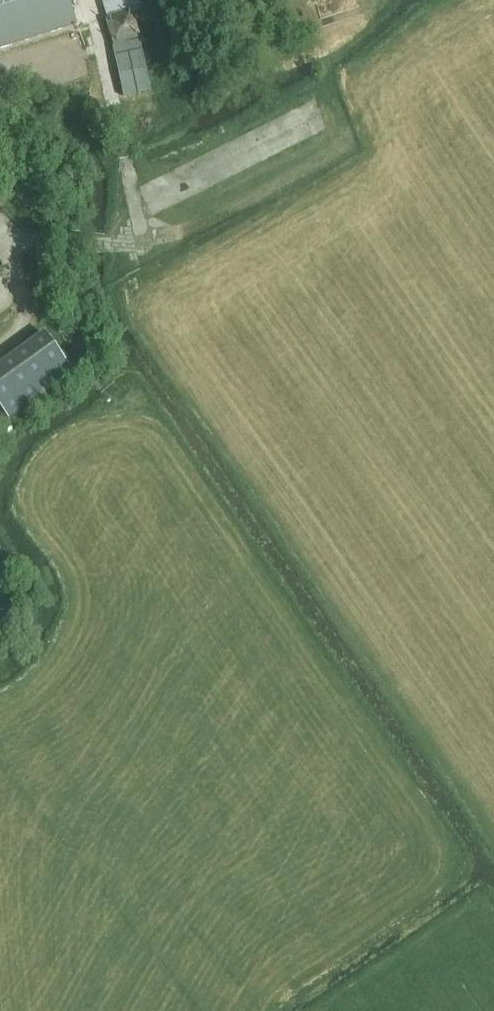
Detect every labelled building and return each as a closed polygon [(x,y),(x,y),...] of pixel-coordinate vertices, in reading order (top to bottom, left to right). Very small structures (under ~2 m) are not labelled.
[(69,0),(0,0),(0,48),(76,25),(69,0)] [(45,334),(0,366),(0,409),(9,421),(74,374),(45,334)]
